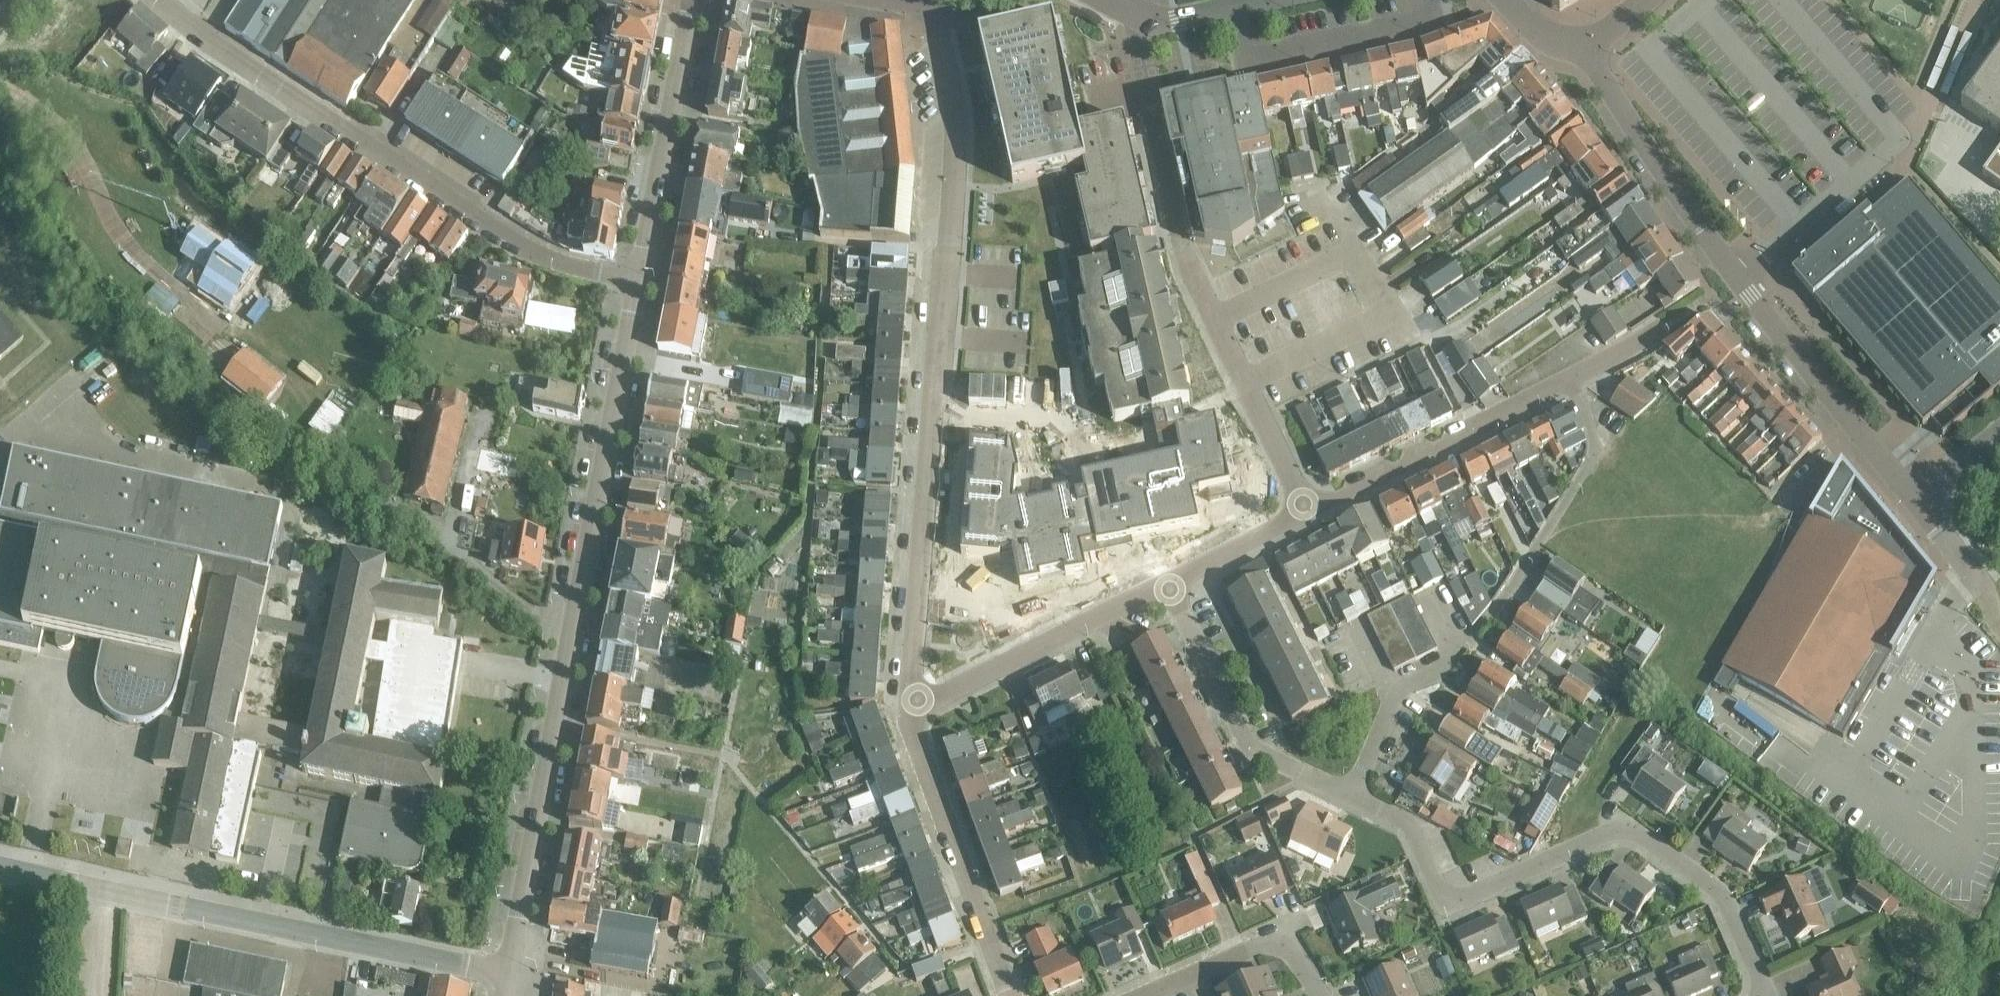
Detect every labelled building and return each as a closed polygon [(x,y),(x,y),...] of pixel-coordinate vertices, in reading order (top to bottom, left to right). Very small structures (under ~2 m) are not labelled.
[(264,55),(300,0),(246,0),(226,30),(264,55)] [(264,55),(293,73),(310,46),(340,0),(300,0),(264,55)] [(310,46),(365,82),(389,45),(418,0),(340,0),(310,46)] [(367,96),(390,111),(429,49),(458,5),(449,0),(418,0),(389,45),(397,50),(367,96)] [(611,13),(658,22),(662,0),(596,0),(595,4),(607,12),(611,13)] [(721,37),(748,42),(751,26),(768,29),(769,25),(773,26),(776,12),(772,11),(772,7),(732,0),(728,0),(721,37)] [(1551,9),(1560,12),(1578,0),(1548,0),(1551,9)] [(126,54),(136,63),(133,66),(144,75),(164,51),(154,43),(165,29),(137,6),(116,32),(133,46),(126,54)] [(801,41),(806,14),(792,11),(787,38),(801,41)] [(658,22),(611,13),(604,48),(651,57),(652,49),(653,49),(658,22)] [(838,89),(905,82),(900,30),(872,33),(871,24),(844,20),(844,21),(811,16),(804,57),(800,57),(794,89),(796,122),(842,118),(838,89)] [(1151,240),(1124,120),(1075,131),(1072,118),(1075,117),(1054,20),(980,37),(986,63),(987,68),(1012,184),(1072,171),(1073,176),(1090,254),(1142,243),(1141,242),(1151,240)] [(1418,67),(1421,83),(1427,108),(1479,62),(1507,37),(1493,20),(1421,45),(1427,64),(1418,67)] [(750,42),(721,37),(714,76),(734,79),(737,64),(746,65),(750,42)] [(1507,37),(1479,62),(1487,72),(1473,83),(1478,89),(1489,81),(1522,53),(1507,37)] [(441,69),(456,79),(473,53),(458,43),(441,69)] [(310,46),(293,73),(347,109),(365,82),(310,46)] [(577,55),(564,75),(584,88),(595,90),(643,100),(651,57),(604,48),(604,49),(592,47),(591,49),(582,48),(577,55)] [(1413,48),(1389,53),(1400,106),(1409,104),(1406,90),(1408,90),(1407,86),(1421,83),(1418,67),(1413,48)] [(1960,106),(1984,122),(1999,134),(1999,50),(1960,106)] [(1389,53),(1367,58),(1374,90),(1387,88),(1393,115),(1402,113),(1401,110),(1400,106),(1389,53)] [(1489,81),(1478,89),(1474,92),(1477,95),(1440,121),(1448,132),(1493,100),(1536,70),(1522,53),(1489,81)] [(168,60),(157,84),(167,90),(166,92),(167,92),(183,103),(179,110),(195,120),(222,80),(188,58),(181,69),(168,60)] [(1374,90),(1367,58),(1330,66),(1337,99),(1336,99),(1339,111),(1363,105),(1366,120),(1379,117),(1374,90)] [(527,73),(522,79),(533,87),(547,69),(533,59),(525,71),(527,73)] [(1337,99),(1330,66),(1306,72),(1313,104),(1325,101),(1329,120),(1331,119),(1332,124),(1341,122),(1339,111),(1336,99),(1337,99)] [(1359,197),(1385,233),(1474,170),(1473,169),(1517,132),(1559,98),(1536,70),(1448,132),(1399,167),(1391,173),(1380,182),(1360,196),(1359,197)] [(1313,104),(1306,72),(1281,77),(1288,110),(1292,126),(1303,123),(1299,108),(1313,105),(1313,104)] [(455,153),(486,105),(437,73),(406,122),(455,153)] [(714,76),(707,114),(727,118),(735,119),(735,116),(740,117),(742,108),(746,81),(734,79),(714,76)] [(1281,77),(1256,83),(1264,116),(1288,110),(1281,77)] [(842,118),(796,122),(797,135),(798,136),(809,184),(813,184),(813,183),(914,172),(914,173),(915,173),(905,82),(838,89),(842,118)] [(1264,116),(1256,83),(1238,87),(1224,89),(1231,119),(1250,203),(1260,201),(1281,196),(1279,184),(1264,116)] [(1224,89),(1163,103),(1163,104),(1173,148),(1186,207),(1193,239),(1233,248),(1285,211),(1281,196),(1260,201),(1250,203),(1231,119),(1224,89)] [(595,90),(591,112),(600,113),(599,117),(638,124),(643,100),(595,90)] [(268,163),(281,142),(292,126),(242,93),(233,108),(216,97),(194,130),(223,149),(234,147),(237,143),(268,163)] [(1559,98),(1517,132),(1525,143),(1516,150),(1514,147),(1499,158),(1505,166),(1519,156),(1530,150),(1533,150),(1546,141),(1575,117),(1559,98)] [(486,105),(455,153),(503,184),(534,137),(486,105)] [(571,105),(568,113),(587,119),(589,111),(571,105)] [(542,109),(534,122),(540,126),(549,113),(542,109)] [(1575,117),(1546,141),(1552,149),(1544,151),(1542,149),(1517,166),(1523,174),(1585,130),(1575,117)] [(598,122),(595,141),(594,145),(588,144),(584,162),(606,167),(610,149),(632,154),(637,130),(598,122)] [(1411,122),(1404,123),(1406,132),(1413,130),(1411,122)] [(535,124),(530,132),(537,136),(542,129),(535,124)] [(174,138),(172,141),(177,145),(178,146),(191,130),(185,125),(174,138)] [(694,153),(728,160),(754,165),(756,155),(737,151),(740,135),(699,128),(694,153)] [(1392,128),(1383,130),(1386,146),(1395,144),(1392,128)] [(1601,151),(1585,130),(1523,174),(1524,175),(1480,206),(1483,211),(1500,199),(1507,208),(1548,179),(1545,176),(1555,169),(1562,179),(1601,151)] [(319,172),(336,147),(313,132),(296,157),(311,166),(299,183),(308,189),(319,172)] [(795,148),(797,136),(773,132),(771,144),(795,148)] [(294,150),(281,142),(268,163),(280,171),(294,150)] [(336,147),(319,172),(330,179),(328,183),(327,182),(316,199),(323,203),(352,158),(336,147)] [(1337,172),(1350,169),(1346,147),(1333,150),(1337,172)] [(1991,162),(1982,175),(1998,187),(1999,188),(1999,149),(1991,162)] [(1562,179),(1557,182),(1564,193),(1577,183),(1587,196),(1599,188),(1619,174),(1601,151),(1571,173),(1562,179)] [(688,187),(721,193),(732,195),(739,196),(742,178),(725,175),(728,160),(694,153),(688,187)] [(1304,179),(1314,177),(1309,154),(1299,156),(1304,179)] [(1390,154),(1371,169),(1351,183),(1360,196),(1380,182),(1391,173),(1399,167),(1390,154)] [(1293,181),(1304,179),(1299,156),(1288,158),(1293,181)] [(356,160),(327,204),(335,209),(347,191),(356,196),(372,171),(356,160)] [(910,242),(914,173),(914,172),(813,183),(813,184),(821,215),(819,236),(910,242)] [(358,237),(360,234),(393,184),(377,174),(357,204),(365,209),(347,236),(353,240),(355,236),(358,237)] [(1632,190),(1619,174),(1599,188),(1587,196),(1587,197),(1553,221),(1559,229),(1591,206),(1597,214),(1632,190)] [(1958,241),(1955,237),(1908,182),(1890,197),(1869,215),(1870,215),(1796,278),(1813,299),(1820,307),(1822,310),(1825,313),(1830,318),(1832,322),(1840,330),(1843,334),(1850,342),(1853,346),(1863,357),(1866,361),(1878,375),(1881,378),(1891,391),(1894,394),(1898,398),(1901,401),(1907,409),(1910,413),(1916,420),(1919,423),(1922,426),(1929,420),(1994,365),(1999,372),(1999,289),(1958,241)] [(410,196),(393,184),(360,234),(366,238),(371,231),(381,238),(392,222),(410,196)] [(592,209),(621,215),(625,193),(597,187),(592,209)] [(688,187),(680,231),(710,238),(711,237),(710,237),(711,228),(715,229),(721,193),(688,187)] [(1551,189),(1544,194),(1550,203),(1558,198),(1551,189)] [(1597,214),(1555,245),(1567,261),(1571,258),(1643,205),(1642,204),(1632,190),(1597,214)] [(509,218),(519,202),(508,195),(498,210),(509,218)] [(739,196),(732,195),(728,218),(768,225),(772,202),(739,196)] [(392,222),(381,238),(401,252),(430,209),(410,196),(392,222)] [(1643,205),(1571,258),(1579,269),(1605,251),(1614,265),(1662,232),(1643,205)] [(1480,207),(1472,213),(1476,219),(1485,213),(1480,207)] [(432,249),(450,222),(430,209),(401,252),(385,275),(394,281),(415,248),(414,247),(418,240),(432,249)] [(617,237),(621,215),(592,209),(589,227),(576,225),(575,229),(588,232),(617,237)] [(1421,212),(1400,227),(1395,230),(1395,231),(1403,242),(1422,229),(1429,224),(1421,212)] [(450,222),(432,249),(431,250),(449,262),(468,234),(450,222)] [(559,226),(557,236),(567,238),(569,228),(559,226)] [(588,232),(575,229),(569,228),(567,238),(586,242),(584,253),(612,259),(617,237),(588,232)] [(1429,239),(1422,229),(1403,242),(1410,252),(1429,239)] [(317,255),(307,248),(316,235),(309,231),(294,253),(301,258),(302,255),(312,262),(317,255)] [(680,231),(675,258),(706,264),(710,238),(680,231)] [(1614,265),(1605,271),(1612,282),(1626,273),(1639,290),(1656,278),(1682,261),(1664,234),(1662,232),(1614,265)] [(235,310),(253,286),(252,288),(263,276),(229,246),(223,255),(194,233),(174,256),(195,272),(178,292),(191,307),(198,300),(220,316),(229,302),(235,310)] [(292,250),(297,242),(290,237),(284,245),(292,250)] [(1090,254),(1076,257),(1076,258),(1081,278),(1080,278),(1085,299),(1086,299),(1087,306),(1078,308),(1080,316),(1079,316),(1093,378),(1095,386),(1104,384),(1106,391),(1105,391),(1110,413),(1111,413),(1113,422),(1140,417),(1140,420),(1141,420),(1142,420),(1141,416),(1151,414),(1181,407),(1188,406),(1189,406),(1189,405),(1187,397),(1188,397),(1174,335),(1173,335),(1170,321),(1171,321),(1157,259),(1156,259),(1155,251),(1144,254),(1142,243),(1090,254)] [(907,276),(908,252),(873,249),(872,261),(847,259),(846,271),(847,271),(907,276)] [(328,276),(340,258),(329,251),(317,269),(328,276)] [(340,258),(328,276),(348,289),(360,272),(340,258)] [(706,264),(675,258),(670,286),(701,291),(706,264)] [(1462,278),(1449,260),(1418,280),(1431,299),(1462,278)] [(1682,261),(1656,278),(1666,293),(1656,300),(1663,309),(1699,286),(1682,261)] [(533,299),(535,285),(532,280),(483,271),(480,285),(455,280),(451,300),(477,305),(478,300),(485,302),(481,323),(513,329),(516,333),(521,334),(524,331),(525,327),(523,323),(527,300),(530,300),(533,299)] [(907,276),(847,271),(846,285),(868,286),(868,295),(905,298),(907,276)] [(1583,274),(1570,284),(1575,292),(1589,282),(1583,274)] [(1064,281),(1049,284),(1052,303),(1067,300),(1064,281)] [(1468,281),(1434,305),(1445,321),(1479,297),(1468,281)] [(701,291),(670,286),(665,312),(696,318),(701,291)] [(905,298),(868,295),(867,308),(868,308),(867,318),(878,319),(903,321),(905,298)] [(856,307),(855,317),(867,318),(868,308),(856,307)] [(1590,322),(1605,345),(1626,331),(1611,308),(1590,322)] [(707,321),(696,318),(665,312),(658,350),(700,358),(707,321)] [(810,314),(808,323),(818,325),(820,316),(810,314)] [(21,340),(0,316),(0,359),(21,340)] [(855,317),(854,326),(866,327),(867,318),(855,317)] [(1699,358),(1725,334),(1709,317),(1663,349),(1675,363),(1694,346),(1702,354),(1699,357),(1699,358)] [(903,321),(878,319),(877,341),(901,343),(903,321)] [(474,338),(477,325),(462,321),(459,334),(474,338)] [(1725,334),(1699,358),(1680,376),(1686,384),(1708,364),(1715,373),(1740,350),(1725,334)] [(901,343),(877,341),(876,352),(836,348),(835,361),(852,362),(863,363),(874,364),(899,366),(901,343)] [(1460,374),(1475,364),(1462,342),(1442,353),(1455,376),(1460,374)] [(1740,350),(1715,373),(1686,400),(1692,406),(1724,377),(1731,386),(1754,365),(1740,350)] [(1418,352),(1406,358),(1425,394),(1415,399),(1430,428),(1451,418),(1418,352)] [(1481,361),(1457,376),(1465,389),(1489,373),(1481,361)] [(863,363),(852,362),(851,373),(863,374),(863,363)] [(874,364),(873,385),(898,387),(899,366),(874,364)] [(1388,365),(1377,371),(1390,397),(1402,392),(1388,365)] [(1754,365),(1731,386),(1739,394),(1708,423),(1714,429),(1767,380),(1754,365)] [(1673,368),(1662,377),(1669,385),(1680,376),(1673,368)] [(1390,397),(1377,371),(1365,377),(1378,403),(1390,397)] [(652,379),(648,404),(683,410),(694,412),(697,412),(702,389),(652,379)] [(1780,394),(1767,380),(1714,429),(1719,435),(1751,407),(1758,415),(1780,394)] [(584,406),(586,398),(583,394),(584,392),(552,385),(549,400),(536,397),(533,410),(579,419),(581,408),(584,406)] [(873,385),(871,408),(896,410),(898,387),(873,385)] [(1335,391),(1349,418),(1361,412),(1347,385),(1335,391)] [(1618,392),(1610,404),(1633,420),(1656,399),(1634,385),(1625,397),(1618,392)] [(787,405),(790,391),(772,387),(769,402),(787,405)] [(1349,418),(1335,391),(1323,396),(1337,424),(1349,418)] [(397,402),(394,417),(422,423),(404,498),(432,505),(430,511),(434,514),(442,516),(465,417),(464,417),(468,400),(436,392),(432,409),(426,407),(426,409),(397,402)] [(1749,424),(1756,432),(1735,452),(1741,458),(1794,408),(1780,394),(1758,415),(1749,424)] [(849,398),(848,406),(860,407),(860,399),(849,398)] [(1415,399),(1395,409),(1410,438),(1430,428),(1415,399)] [(683,410),(648,404),(643,426),(690,435),(694,412),(683,410)] [(1307,404),(1294,411),(1329,478),(1350,468),(1339,446),(1332,434),(1320,440),(1316,432),(1320,430),(1307,404)] [(860,407),(848,406),(842,406),(841,419),(870,421),(869,431),(894,433),(896,410),(871,408),(860,407)] [(962,541),(961,554),(979,556),(999,558),(1000,554),(1012,552),(1020,587),(1040,582),(1041,582),(1039,576),(1064,571),(1065,577),(1066,576),(1071,575),(1086,572),(1083,557),(1081,547),(1096,544),(1096,547),(1127,540),(1131,539),(1198,524),(1196,514),(1192,495),(1207,491),(1210,502),(1232,497),(1230,486),(1226,469),(1217,428),(1215,418),(1192,423),(1185,424),(1181,407),(1151,414),(1152,418),(1153,419),(1152,419),(1156,436),(1175,432),(1180,454),(1161,458),(1081,476),(1085,494),(1069,497),(1068,490),(1052,494),(1053,500),(1029,505),(1027,499),(1013,502),(1016,474),(1019,473),(1012,444),(971,441),(969,457),(975,458),(973,483),(967,482),(967,485),(965,510),(965,512),(964,513),(971,513),(968,538),(962,538),(962,541)] [(1583,432),(1570,407),(1545,419),(1562,453),(1585,442),(1581,433),(1583,432)] [(1807,423),(1794,408),(1741,458),(1746,464),(1776,437),(1784,445),(1807,423)] [(1410,438),(1395,409),(1375,419),(1390,448),(1410,438)] [(1390,448),(1375,419),(1366,423),(1361,412),(1349,418),(1355,429),(1359,436),(1370,458),(1390,448)] [(809,431),(811,419),(780,413),(777,425),(809,431)] [(1545,419),(1524,430),(1534,450),(1547,444),(1555,459),(1563,455),(1562,453),(1545,419)] [(1784,445),(1778,451),(1785,459),(1784,460),(1790,466),(1821,438),(1807,423),(1784,445)] [(639,450),(673,457),(675,457),(679,438),(689,440),(690,435),(643,426),(639,450)] [(1524,430),(1502,441),(1517,470),(1528,465),(1548,505),(1558,500),(1551,487),(1552,487),(1534,451),(1534,450),(1524,430)] [(868,444),(845,442),(828,441),(827,450),(850,452),(892,456),(894,433),(869,431),(868,444)] [(806,447),(808,436),(787,432),(785,443),(806,447)] [(1248,432),(1224,442),(1229,454),(1253,444),(1248,432)] [(1370,458),(1359,436),(1339,446),(1350,468),(1370,458)] [(1544,523),(1517,470),(1502,441),(1481,452),(1492,473),(1496,480),(1507,475),(1518,497),(1520,496),(1537,531),(1538,531),(1539,531),(1544,523)] [(385,564),(347,556),(331,633),(259,618),(266,580),(250,577),(252,567),(269,570),(282,506),(14,449),(1,513),(0,513),(0,645),(39,653),(43,633),(56,636),(55,641),(57,646),(60,649),(65,650),(70,648),(73,645),(74,640),(103,646),(97,676),(96,687),(98,698),(103,707),(110,715),(118,721),(128,725),(139,726),(150,724),(159,719),(162,724),(154,766),(188,773),(173,849),(209,856),(209,853),(218,855),(218,858),(216,858),(216,859),(238,863),(261,753),(259,753),(259,755),(256,754),(258,746),(305,755),(302,772),(382,788),(378,807),(351,802),(339,861),(340,861),(341,859),(371,865),(371,868),(388,871),(388,869),(407,873),(417,871),(423,863),(432,818),(420,816),(424,797),(438,800),(447,761),(439,759),(443,729),(447,729),(447,733),(448,733),(463,641),(461,641),(461,643),(432,638),(434,629),(438,630),(443,597),(380,587),(385,564)] [(673,457),(639,450),(634,477),(674,485),(676,472),(670,471),(673,457)] [(818,457),(817,467),(829,468),(830,452),(818,451),(818,457)] [(891,479),(892,456),(850,452),(849,473),(853,484),(890,487),(890,478),(891,479)] [(1492,473),(1481,452),(1460,462),(1471,484),(1492,473)] [(737,467),(734,479),(751,483),(754,471),(737,467)] [(1450,467),(1427,478),(1438,501),(1451,494),(1459,510),(1462,508),(1473,528),(1489,520),(1478,499),(1468,504),(1450,467)] [(1763,600),(1713,686),(1728,694),(1738,677),(1842,738),(1891,655),(1925,598),(1935,581),(1841,467),(1810,520),(1763,600)] [(1767,487),(1773,482),(1767,476),(1762,481),(1767,487)] [(1427,478),(1405,490),(1419,518),(1420,517),(1425,527),(1435,521),(1442,535),(1452,554),(1463,548),(1438,501),(1427,478)] [(1495,507),(1506,502),(1497,483),(1486,489),(1495,507)] [(632,484),(628,508),(656,513),(658,501),(664,502),(670,503),(672,491),(632,484)] [(861,508),(861,490),(836,489),(835,508),(861,508)] [(865,490),(863,521),(887,523),(889,492),(865,490)] [(825,503),(826,491),(817,491),(816,503),(825,503)] [(1401,492),(1379,503),(1393,531),(1411,522),(1414,530),(1411,532),(1423,556),(1432,552),(1427,542),(1415,520),(1416,520),(1401,492)] [(477,507),(475,517),(484,519),(486,508),(487,501),(479,499),(477,507)] [(1370,507),(1353,516),(1372,553),(1389,545),(1370,507)] [(627,515),(621,544),(674,554),(675,546),(679,547),(680,542),(667,539),(670,523),(627,515)] [(1353,516),(1337,524),(1358,565),(1358,564),(1357,561),(1372,553),(1353,516)] [(863,521),(861,543),(885,545),(887,523),(863,521)] [(816,523),(814,540),(824,540),(825,524),(816,523)] [(1358,565),(1337,524),(1336,524),(1337,525),(1317,535),(1337,575),(1358,565)] [(493,553),(491,564),(538,573),(545,535),(509,528),(505,546),(495,544),(493,553)] [(838,533),(838,542),(849,543),(850,534),(838,533)] [(1337,575),(1317,535),(1296,546),(1316,586),(1337,575)] [(750,542),(741,553),(746,557),(755,547),(750,542)] [(849,543),(838,542),(837,552),(849,553),(848,565),(859,566),(883,568),(885,545),(861,543),(849,543)] [(674,554),(621,544),(611,596),(652,604),(656,585),(667,588),(674,554)] [(1316,586),(1296,546),(1274,557),(1295,597),(1316,586)] [(294,548),(289,571),(301,573),(306,550),(294,548)] [(1422,588),(1443,577),(1431,554),(1410,564),(1422,588)] [(1545,582),(1537,593),(1543,597),(1564,612),(1563,613),(1584,627),(1599,604),(1579,590),(1586,580),(1558,561),(1544,581),(1545,582)] [(1249,586),(1264,579),(1269,576),(1263,563),(1243,573),(1249,586)] [(835,578),(835,579),(825,578),(824,587),(846,589),(857,590),(857,588),(882,590),(883,568),(859,566),(858,578),(847,577),(847,579),(835,578)] [(1249,586),(1243,573),(1223,583),(1229,596),(1249,586)] [(1470,628),(1471,628),(1472,628),(1473,627),(1481,618),(1490,606),(1475,574),(1463,580),(1473,601),(1466,604),(1468,607),(1461,611),(1470,628)] [(1249,586),(1233,594),(1238,605),(1235,607),(1242,621),(1246,620),(1276,604),(1264,579),(1249,586)] [(1453,579),(1447,582),(1461,611),(1468,607),(1466,604),(1453,579)] [(1400,585),(1391,590),(1395,598),(1406,592),(1402,584),(1400,585)] [(846,589),(824,587),(816,586),(815,595),(845,598),(846,589)] [(857,588),(857,590),(856,611),(880,613),(882,590),(857,588)] [(1395,598),(1391,590),(1379,595),(1383,603),(1395,598)] [(652,604),(611,596),(607,620),(664,631),(669,607),(652,604)] [(1415,606),(1409,596),(1387,607),(1393,618),(1415,606)] [(1508,634),(1539,656),(1552,637),(1548,634),(1563,613),(1564,612),(1543,597),(1539,600),(1534,597),(1527,607),(1526,608),(1508,634)] [(1365,603),(1354,608),(1358,616),(1369,611),(1365,603)] [(1276,604),(1246,620),(1251,630),(1247,632),(1254,646),(1258,645),(1289,629),(1276,604)] [(1415,606),(1393,618),(1398,629),(1420,617),(1415,606)] [(1393,618),(1387,607),(1366,618),(1371,629),(1393,618)] [(1358,616),(1354,608),(1342,614),(1346,622),(1358,616)] [(878,635),(880,613),(856,611),(841,610),(840,624),(831,623),(831,631),(878,635)] [(1426,628),(1420,617),(1398,629),(1403,639),(1426,628)] [(746,622),(729,618),(724,643),(741,646),(746,622)] [(1398,629),(1393,618),(1371,629),(1377,640),(1398,629)] [(602,646),(637,652),(657,656),(658,656),(663,632),(664,632),(664,631),(607,620),(602,646)] [(1317,641),(1329,635),(1325,628),(1313,633),(1317,641)] [(1431,639),(1426,628),(1403,639),(1409,650),(1431,639)] [(1289,629),(1258,645),(1263,655),(1260,657),(1267,672),(1270,670),(1301,654),(1289,629)] [(1403,639),(1398,629),(1377,640),(1382,650),(1403,639)] [(831,632),(823,631),(818,631),(817,643),(853,646),(852,656),(876,658),(878,635),(831,631),(831,632)] [(1496,652),(1517,667),(1513,673),(1526,682),(1531,676),(1538,665),(1564,683),(1559,690),(1582,706),(1592,692),(1566,674),(1539,656),(1508,634),(1496,652)] [(1163,635),(1133,650),(1148,682),(1175,669),(1171,661),(1175,659),(1163,635)] [(1409,650),(1403,639),(1382,650),(1387,661),(1409,650)] [(1431,639),(1409,650),(1414,661),(1436,649),(1431,639)] [(602,646),(595,682),(631,688),(637,652),(602,646)] [(1647,659),(1629,648),(1623,658),(1641,669),(1647,659)] [(1409,650),(1387,661),(1393,672),(1414,661),(1409,650)] [(802,661),(802,663),(813,664),(813,654),(803,654),(802,661)] [(1301,654),(1270,670),(1276,681),(1272,682),(1279,697),(1283,695),(1314,679),(1301,654)] [(839,678),(850,679),(875,681),(876,658),(852,656),(851,667),(825,665),(824,677),(827,677),(839,678)] [(1488,663),(1477,679),(1523,707),(1543,720),(1549,710),(1515,690),(1513,694),(1508,691),(1515,680),(1488,663)] [(1592,692),(1593,693),(1600,682),(1574,664),(1566,674),(1592,692)] [(1049,677),(1064,708),(1084,698),(1087,703),(1098,697),(1085,672),(1074,677),(1069,667),(1049,677)] [(1175,669),(1148,682),(1164,714),(1190,701),(1194,699),(1182,673),(1178,676),(1175,669)] [(838,688),(839,678),(827,677),(826,687),(838,688)] [(1064,708),(1049,677),(1029,686),(1035,697),(1024,702),(1037,727),(1047,722),(1045,717),(1064,708)] [(875,681),(850,679),(849,702),(873,704),(875,681)] [(1314,679),(1283,695),(1288,706),(1284,707),(1292,722),(1327,704),(1314,679)] [(1543,720),(1523,707),(1477,679),(1466,696),(1493,713),(1494,712),(1506,720),(1510,714),(1536,730),(1542,721),(1543,720)] [(595,682),(591,703),(641,712),(645,691),(631,688),(595,682)] [(1521,733),(1492,716),(1463,700),(1453,716),(1478,732),(1482,726),(1514,745),(1521,733)] [(1190,701),(1164,714),(1179,745),(1210,730),(1198,706),(1194,708),(1190,701)] [(641,712),(591,703),(587,725),(619,731),(620,720),(638,724),(641,712)] [(850,742),(859,739),(881,730),(874,709),(842,720),(850,742)] [(1149,710),(1143,713),(1146,720),(1152,717),(1149,710)] [(1598,712),(1589,726),(1602,734),(1609,720),(1598,712)] [(1012,715),(999,720),(1004,733),(1017,728),(1012,715)] [(813,716),(800,721),(812,754),(826,749),(813,716)] [(1158,716),(1150,720),(1153,727),(1162,722),(1158,716)] [(1439,736),(1464,752),(1491,768),(1502,751),(1500,749),(1489,743),(1489,744),(1449,719),(1439,736)] [(1542,721),(1536,730),(1560,745),(1566,734),(1543,720),(1542,721)] [(1584,725),(1575,739),(1591,749),(1600,737),(1601,736),(1584,725)] [(1652,726),(1644,738),(1654,744),(1662,733),(1652,726)] [(881,730),(859,739),(867,760),(889,751),(881,730)] [(1210,730),(1179,745),(1194,777),(1221,764),(1218,757),(1222,755),(1210,730)] [(585,732),(582,753),(615,760),(619,739),(585,732)] [(1018,733),(1009,736),(1012,745),(1021,741),(1018,733)] [(953,767),(976,759),(988,754),(983,743),(972,747),(968,737),(945,745),(953,767)] [(1038,738),(1029,742),(1033,758),(1034,757),(1044,753),(1044,752),(1038,738)] [(1572,738),(1561,755),(1581,767),(1591,751),(1572,738)] [(1465,782),(1476,764),(1436,739),(1425,756),(1431,760),(1416,782),(1410,778),(1402,790),(1425,804),(1432,792),(1425,787),(1429,780),(1441,788),(1438,793),(1452,802),(1465,781),(1465,782)] [(1023,743),(1007,749),(1012,763),(1028,758),(1023,743)] [(1539,745),(1535,752),(1550,760),(1554,753),(1539,745)] [(1630,790),(1666,815),(1685,788),(1663,773),(1668,766),(1643,748),(1621,778),(1633,786),(1630,790)] [(856,764),(845,768),(829,774),(833,786),(871,771),(874,781),(897,772),(889,751),(867,760),(856,764)] [(623,783),(625,772),(627,762),(615,760),(582,753),(578,775),(612,781),(623,783)] [(845,768),(856,764),(853,756),(841,760),(845,768)] [(1558,757),(1550,772),(1572,784),(1580,769),(1558,757)] [(976,759),(953,767),(960,788),(1006,771),(1003,762),(980,769),(976,759)] [(284,787),(299,789),(301,763),(286,762),(284,787)] [(1221,764),(1194,777),(1210,809),(1241,794),(1229,769),(1225,771),(1221,764)] [(1029,765),(1018,769),(1022,779),(1033,774),(1029,765)] [(1006,771),(960,788),(968,809),(991,801),(987,789),(1009,782),(1006,772),(1006,771)] [(882,802),(904,793),(897,772),(874,781),(866,784),(870,795),(848,804),(851,813),(882,802)] [(612,781),(578,775),(573,800),(607,806),(612,781)] [(1557,779),(1547,796),(1559,803),(1569,785),(1557,779)] [(1041,790),(1031,793),(1037,808),(1046,805),(1041,790)] [(1191,791),(1183,795),(1186,802),(1194,798),(1191,791)] [(912,815),(904,793),(861,810),(860,810),(851,813),(852,814),(849,815),(854,827),(887,815),(890,823),(912,815)] [(1539,835),(1556,807),(1536,794),(1519,823),(1539,835)] [(1292,814),(1285,799),(1263,809),(1271,824),(1292,814)] [(573,800),(569,825),(603,831),(616,833),(620,809),(607,806),(573,800)] [(994,810),(991,801),(968,809),(976,831),(1021,814),(1016,802),(994,810)] [(1227,812),(1236,808),(1233,803),(1224,807),(1227,812)] [(849,813),(846,804),(831,809),(835,818),(849,813)] [(1307,804),(1290,840),(1336,862),(1351,831),(1324,818),(1327,813),(1307,804)] [(1750,823),(1725,805),(1702,836),(1714,845),(1712,848),(1725,858),(1726,856),(1748,872),(1767,845),(1745,829),(1750,823)] [(1021,814),(976,831),(984,852),(1007,844),(1003,834),(1034,823),(1029,811),(1021,814)] [(912,815),(890,823),(897,844),(920,835),(912,815)] [(1262,834),(1255,819),(1237,828),(1244,842),(1262,834)] [(698,848),(702,829),(686,826),(683,846),(698,848)] [(886,848),(853,860),(858,873),(902,856),(905,865),(928,857),(920,835),(897,844),(886,848)] [(567,836),(559,878),(593,884),(601,842),(567,836)] [(645,853),(647,841),(626,837),(624,849),(645,853)] [(1498,837),(1493,845),(1513,855),(1517,847),(1498,837)] [(129,860),(133,843),(119,841),(116,858),(129,860)] [(1800,841),(1795,854),(1805,858),(1810,845),(1800,841)] [(1007,844),(984,852),(991,873),(1040,855),(1036,845),(1011,855),(1007,844)] [(664,845),(661,858),(678,861),(681,848),(664,845)] [(1063,848),(1052,852),(1056,862),(1067,858),(1065,852),(1063,848)] [(1208,908),(1219,903),(1196,853),(1184,859),(1199,891),(1185,897),(1189,906),(1153,921),(1164,946),(1215,923),(1208,908)] [(1228,874),(1241,905),(1269,893),(1272,898),(1288,891),(1271,854),(1228,874)] [(1040,855),(991,873),(999,896),(1022,887),(1018,877),(1044,867),(1040,855)] [(936,878),(928,857),(905,865),(910,878),(883,888),(881,891),(884,897),(891,894),(902,890),(913,886),(936,878)] [(247,859),(246,879),(297,881),(298,861),(247,859)] [(1293,860),(1286,863),(1292,875),(1298,872),(1293,860)] [(1608,864),(1588,892),(1609,907),(1614,901),(1635,916),(1655,890),(1621,866),(1618,871),(1608,864)] [(348,898),(354,868),(343,865),(336,896),(348,898)] [(1772,892),(1758,898),(1766,915),(1780,908),(1794,940),(1811,932),(1814,937),(1827,931),(1816,905),(1830,899),(1817,870),(1806,875),(1772,890),(1772,892)] [(559,878),(554,905),(588,911),(593,884),(559,878)] [(902,890),(891,894),(884,897),(879,899),(883,910),(910,900),(913,910),(944,899),(936,878),(913,886),(902,890)] [(1392,880),(1363,893),(1327,908),(1339,934),(1335,936),(1343,954),(1361,946),(1363,949),(1380,942),(1366,909),(1373,906),(1375,909),(1400,898),(1392,880)] [(383,896),(379,915),(391,918),(391,922),(412,926),(420,889),(399,884),(398,885),(385,883),(383,896)] [(732,885),(728,909),(736,911),(740,887),(732,885)] [(1520,903),(1533,933),(1557,922),(1561,930),(1586,919),(1572,886),(1561,891),(1559,886),(1520,903)] [(1878,915),(1888,901),(1875,892),(1865,905),(1878,915)] [(818,931),(840,912),(826,895),(799,918),(802,922),(807,918),(818,931)] [(906,936),(951,921),(944,899),(913,910),(913,911),(895,917),(899,929),(903,928),(906,936)] [(879,901),(870,904),(873,913),(882,909),(879,901)] [(676,929),(680,905),(664,902),(660,926),(676,929)] [(598,903),(596,913),(620,917),(622,908),(598,903)] [(588,911),(554,905),(549,930),(596,939),(594,949),(593,949),(589,969),(647,979),(657,924),(620,917),(596,913),(588,911)] [(1132,937),(1143,932),(1132,908),(1114,916),(1119,925),(1091,937),(1105,968),(1122,960),(1123,964),(1141,956),(1132,937)] [(828,957),(858,932),(843,915),(811,943),(814,947),(817,944),(828,957)] [(1490,917),(1453,933),(1467,963),(1491,952),(1494,960),(1518,949),(1504,917),(1493,922),(1490,917)] [(1693,917),(1680,922),(1685,933),(1698,927),(1693,917)] [(959,942),(951,921),(906,936),(910,946),(932,938),(937,950),(959,942)] [(1635,926),(1631,930),(1633,936),(1639,936),(1643,932),(1640,926),(1635,926)] [(725,927),(724,934),(732,936),(733,928),(725,927)] [(1083,982),(1070,953),(1061,958),(1048,928),(1027,937),(1038,961),(1042,960),(1044,965),(1036,969),(1048,995),(1051,995),(1083,982)] [(701,946),(704,934),(680,929),(677,942),(701,946)] [(857,968),(876,953),(860,935),(831,960),(834,964),(841,958),(849,968),(840,976),(844,980),(846,978),(857,968)] [(1605,951),(1599,940),(1581,948),(1586,960),(1605,951)] [(287,965),(244,956),(191,945),(183,984),(202,988),(201,995),(280,995),(287,965)] [(1719,975),(1706,945),(1677,958),(1681,967),(1665,974),(1674,995),(1692,995),(1712,987),(1708,979),(1719,975)] [(1635,946),(1625,950),(1628,959),(1639,955),(1635,946)] [(1851,976),(1850,977),(1847,971),(1854,968),(1845,949),(1820,961),(1828,979),(1805,989),(1809,995),(1860,995),(1851,976)] [(1412,953),(1401,958),(1404,965),(1416,960),(1412,953)] [(943,973),(944,972),(940,959),(912,969),(917,982),(929,978),(937,995),(953,995),(943,973)] [(1446,961),(1435,965),(1442,983),(1454,978),(1446,961)] [(1363,980),(1370,995),(1413,995),(1399,964),(1363,980)] [(750,980),(744,984),(749,990),(765,976),(757,966),(746,975),(750,980)] [(857,968),(846,978),(859,993),(870,983),(857,968)] [(378,969),(375,981),(392,984),(394,973),(378,969)] [(1583,970),(1574,975),(1579,986),(1588,982),(1583,970)] [(1266,971),(1240,982),(1217,992),(1218,995),(1277,995),(1266,971)] [(1653,973),(1624,986),(1628,995),(1627,995),(1663,995),(1653,973)] [(749,990),(754,995),(760,991),(764,995),(769,995),(777,990),(765,976),(749,990)] [(125,977),(125,990),(134,990),(134,978),(125,977)] [(471,990),(421,979),(418,994),(426,995),(470,995),(471,990)] [(355,986),(345,985),(344,995),(354,995),(355,986)]
